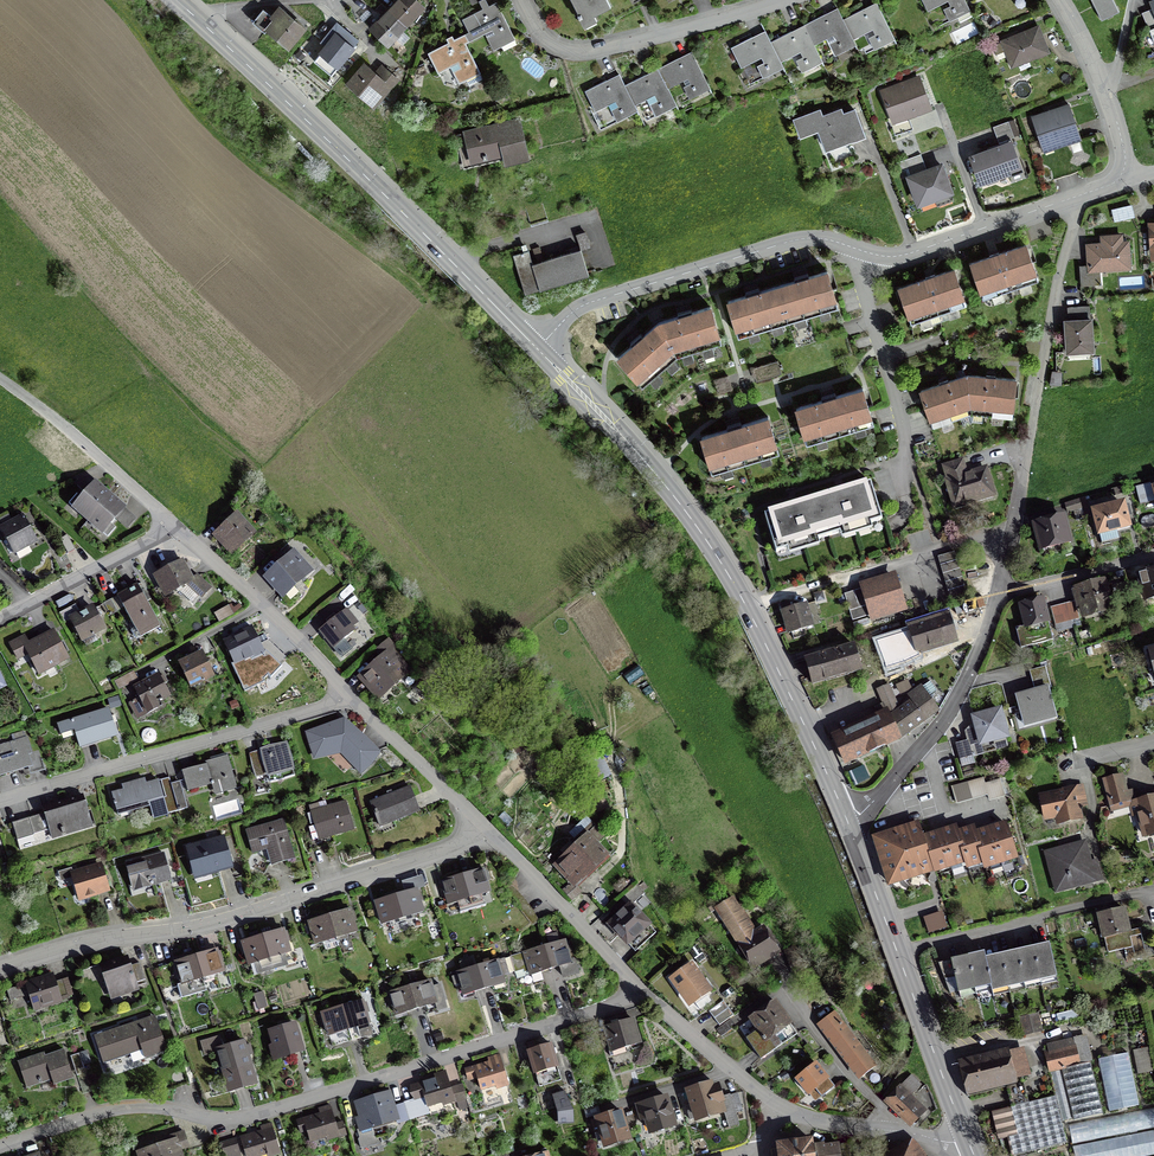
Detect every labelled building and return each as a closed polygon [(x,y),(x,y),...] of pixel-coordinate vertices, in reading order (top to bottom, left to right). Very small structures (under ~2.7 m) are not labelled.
[(388,8),(382,2),(367,17),(371,21),(374,23),(370,28),(388,46),(424,9),(414,0),(396,0),(388,8)] [(584,25),(597,18),(594,13),(610,5),(608,0),(571,0),(584,25)] [(966,0),(923,0),(928,11),(948,1),(950,5),(941,9),(947,21),(957,16),(960,22),(973,15),(966,0)] [(1102,20),(1120,12),(1114,0),(1092,0),(1102,20)] [(1152,8),(1142,12),(1153,42),(1153,0),(1149,0),(1152,8)] [(516,38),(497,1),(486,7),(462,18),(469,31),(465,33),(451,40),(428,52),(438,73),(458,63),(470,87),(483,80),(479,72),(481,72),(466,43),(469,41),(492,30),(502,49),(516,42),(514,38),(516,38)] [(843,51),(856,44),(861,53),(880,43),(881,45),(895,38),(877,2),(869,6),(843,18),(838,7),(831,11),(804,24),(797,28),(770,41),(765,30),(757,34),(731,46),(748,82),(769,71),(773,78),(786,72),(788,76),(808,66),(809,68),(822,61),(821,59),(842,48),(843,51)] [(307,28),(279,3),(270,14),(263,8),(252,20),(265,32),(267,30),(289,49),(307,28)] [(997,21),(993,18),(988,24),(993,27),(997,21)] [(1005,52),(1011,68),(1051,51),(1039,23),(1000,40),(1000,41),(993,45),(997,55),(1005,52)] [(319,61),(332,72),(354,47),(352,45),(357,40),(344,29),(335,39),(330,34),(322,42),(326,46),(321,52),(324,55),(319,61)] [(301,61),(306,55),(298,49),(294,55),(301,61)] [(625,118),(638,111),(641,110),(645,117),(662,109),(664,112),(677,106),(675,102),(695,92),(697,95),(711,88),(692,52),(686,55),(658,69),(649,74),(625,86),(619,74),(611,78),(585,92),(594,110),(592,111),(599,126),(623,114),(625,118)] [(345,81),(375,107),(400,79),(382,63),(375,70),(364,60),(345,81)] [(909,117),(932,109),(920,74),(879,88),(891,120),(888,121),(891,128),(892,127),(895,136),(914,129),(909,117)] [(424,82),(418,78),(413,84),(419,89),(424,82)] [(490,91),(495,101),(503,97),(498,87),(490,91)] [(1069,102),(1031,115),(1044,153),(1045,152),(1046,154),(1055,151),(1054,149),(1082,139),(1069,102)] [(818,129),(826,150),(867,134),(856,105),(844,110),(842,105),(823,112),(821,106),(792,117),(799,136),(818,129)] [(530,159),(520,117),(455,133),(464,168),(503,158),(505,165),(530,159)] [(968,154),(980,185),(987,182),(988,184),(998,180),(997,178),(1007,175),(1008,176),(1010,175),(1012,179),(1022,175),(1021,171),(1024,170),(1012,137),(1020,134),(1014,118),(993,126),(999,143),(968,154)] [(1074,153),(1082,151),(1080,142),(1071,145),(1074,153)] [(955,193),(943,161),(926,167),(921,153),(896,163),(899,171),(908,168),(909,173),(905,174),(917,206),(920,205),(920,207),(936,201),(938,206),(954,200),(952,194),(955,193)] [(531,226),(549,221),(543,202),(526,207),(531,226)] [(1135,216),(1132,203),(1111,208),(1115,221),(1135,216)] [(576,234),(581,249),(591,246),(587,231),(576,234)] [(1132,270),(1130,239),(1124,239),(1123,232),(1100,234),(1101,241),(1085,242),(1086,264),(1079,265),(1081,292),(1087,292),(1086,286),(1102,285),(1102,281),(1108,280),(1107,271),(1132,270)] [(1038,280),(1027,246),(971,265),(983,299),(1038,280)] [(588,275),(580,249),(533,261),(529,249),(513,254),(525,294),(588,275)] [(967,304),(955,269),(899,289),(911,324),(967,304)] [(827,271),(805,278),(753,294),(727,301),(737,337),(838,307),(827,271)] [(1090,352),(1095,351),(1093,314),(1091,314),(1090,305),(1067,306),(1068,318),(1063,318),(1066,353),(1069,353),(1070,358),(1090,357),(1090,352)] [(678,315),(658,321),(643,334),(642,333),(636,338),(630,343),(631,345),(617,357),(642,386),(677,354),(721,342),(710,306),(693,311),(692,309),(684,311),(677,313),(678,315)] [(1063,370),(1052,370),(1051,384),(1062,385),(1063,370)] [(991,378),(968,375),(945,382),(919,391),(933,427),(972,413),(1012,417),(1015,380),(991,378)] [(806,444),(875,422),(864,387),(795,409),(806,444)] [(769,416),(701,437),(711,472),(780,451),(769,416)] [(946,478),(954,505),(993,494),(985,466),(967,471),(963,460),(944,466),(947,477),(946,478)] [(871,482),(842,491),(794,506),(765,515),(776,552),(882,519),(871,482)] [(78,494),(70,503),(108,536),(116,528),(111,524),(124,508),(114,500),(110,497),(107,494),(95,483),(82,498),(78,494)] [(1136,487),(1140,504),(1153,501),(1153,497),(1151,485),(1150,483),(1136,487)] [(1124,485),(1112,489),(1115,498),(1127,493),(1124,485)] [(1079,498),(1085,518),(1091,516),(1085,497),(1079,498)] [(1076,521),(1085,518),(1079,498),(1064,503),(1067,513),(1074,512),(1076,521)] [(1094,511),(1100,534),(1130,527),(1127,513),(1130,512),(1130,509),(1128,505),(1125,506),(1109,510),(1109,507),(1094,511)] [(231,556),(257,533),(237,511),(211,534),(231,556)] [(0,525),(0,528),(14,555),(16,553),(19,559),(32,552),(29,546),(38,542),(23,513),(12,519),(9,513),(0,518),(0,522),(1,525),(0,525)] [(261,527),(267,521),(262,517),(257,522),(261,527)] [(1035,524),(1041,548),(1069,541),(1063,517),(1035,524)] [(76,549),(68,534),(60,538),(68,553),(76,549)] [(266,551),(272,545),(264,537),(258,542),(266,551)] [(295,587),(314,571),(294,548),(262,576),(282,599),(286,595),(289,598),(298,590),(295,587)] [(938,556),(951,599),(968,594),(955,551),(938,556)] [(193,577),(183,559),(152,575),(165,598),(178,591),(193,604),(200,597),(202,599),(213,587),(198,574),(193,577)] [(1143,603),(1153,600),(1153,568),(1146,570),(1146,572),(1139,574),(1141,582),(1138,583),(1143,603)] [(903,606),(894,578),(844,593),(852,621),(903,606)] [(137,583),(116,594),(132,622),(128,624),(137,640),(161,627),(147,601),(151,599),(147,593),(144,595),(137,583)] [(1127,593),(1125,584),(1112,587),(1114,596),(1127,593)] [(1087,613),(1108,608),(1102,585),(1093,587),(1081,591),(1087,613)] [(1053,640),(1043,600),(1033,603),(1021,606),(1027,626),(1016,629),(1021,648),(1053,640)] [(1050,607),(1055,625),(1080,618),(1075,600),(1060,604),(1050,607)] [(787,634),(815,626),(807,602),(791,606),(789,601),(780,604),(782,610),(780,610),(787,634)] [(79,610),(76,604),(59,612),(65,623),(70,621),(81,642),(83,641),(86,647),(99,641),(96,635),(107,629),(93,603),(79,610)] [(234,607),(231,603),(214,613),(219,622),(234,613),(242,608),(240,603),(234,607)] [(358,607),(364,614),(367,611),(361,604),(358,607)] [(359,622),(347,607),(318,630),(341,659),(353,649),(352,648),(359,642),(352,633),(356,630),(353,626),(359,622)] [(896,660),(954,640),(946,617),(943,618),(931,622),(928,615),(911,621),(914,628),(888,637),(896,660)] [(265,651),(252,625),(222,639),(234,663),(232,664),(244,691),(265,682),(264,679),(268,674),(271,676),(281,665),(266,651),(265,651)] [(25,634),(8,643),(18,660),(28,655),(39,676),(70,659),(54,629),(29,642),(25,634)] [(356,677),(378,701),(413,671),(395,649),(397,647),(389,638),(374,651),(379,656),(356,677)] [(804,657),(813,685),(862,670),(854,643),(804,657)] [(203,650),(178,661),(191,689),(216,678),(203,650)] [(8,686),(0,669),(0,690),(8,686)] [(114,681),(119,690),(138,680),(134,671),(114,681)] [(138,698),(129,702),(137,719),(163,706),(161,702),(171,697),(165,684),(169,682),(165,674),(161,677),(159,673),(132,686),(138,698)] [(889,684),(876,689),(884,710),(902,740),(941,711),(930,695),(937,690),(931,681),(923,686),(921,684),(907,695),(910,700),(897,708),(896,704),(899,703),(889,684)] [(434,693),(426,687),(422,694),(430,699),(434,693)] [(1057,719),(1049,688),(1018,696),(1026,727),(1057,719)] [(109,707),(57,723),(60,735),(62,734),(63,739),(76,735),(80,748),(81,748),(82,750),(99,744),(98,742),(118,736),(114,723),(118,722),(115,714),(112,715),(109,707)] [(1007,736),(1000,709),(974,716),(981,743),(1007,736)] [(845,766),(902,740),(884,710),(830,734),(845,766)] [(341,754),(361,775),(374,764),(382,752),(345,717),(305,731),(314,759),(341,754)] [(11,734),(13,740),(0,744),(0,777),(33,767),(29,755),(33,754),(25,730),(11,734)] [(975,764),(968,740),(955,743),(963,767),(975,764)] [(258,750),(249,753),(252,767),(255,778),(267,775),(267,778),(269,777),(271,784),(280,781),(295,777),(294,771),(295,770),(293,757),(287,741),(268,746),(260,749),(263,763),(262,763),(258,750)] [(212,784),(215,795),(237,788),(228,753),(210,757),(211,760),(205,761),(206,764),(182,771),(188,791),(212,784)] [(1144,835),(1153,832),(1153,797),(1138,801),(1134,790),(1126,792),(1122,776),(1104,781),(1112,809),(1130,804),(1134,816),(1136,816),(1139,815),(1144,835)] [(158,779),(146,782),(145,777),(122,784),(123,789),(111,792),(118,816),(150,806),(153,819),(169,815),(168,813),(188,808),(180,781),(171,783),(169,777),(159,780),(158,779)] [(951,786),(956,804),(988,795),(989,802),(1006,797),(1001,778),(985,783),(983,777),(951,786)] [(395,821),(421,811),(410,785),(392,792),(391,790),(387,792),(387,794),(369,801),(379,827),(381,827),(382,829),(396,824),(395,821)] [(1056,818),(1058,823),(1082,818),(1080,807),(1086,805),(1082,785),(1062,789),(1062,790),(1041,795),(1046,820),(1056,818)] [(51,835),(52,840),(94,827),(83,793),(41,806),(44,813),(12,823),(20,848),(36,843),(33,835),(34,835),(36,840),(51,835)] [(327,805),(325,800),(309,805),(310,812),(306,813),(309,825),(314,824),(314,826),(309,827),(313,841),(318,839),(319,841),(355,831),(346,800),(327,805)] [(611,856),(599,843),(606,837),(587,816),(569,833),(577,842),(552,865),(574,889),(611,856)] [(284,818),(245,829),(252,854),(266,850),(271,866),(295,859),(284,818)] [(968,866),(983,861),(985,866),(1017,856),(1006,823),(993,827),(989,829),(986,830),(975,833),(973,827),(963,831),(958,833),(956,827),(944,831),(939,833),(936,834),(924,837),(920,823),(872,838),(888,886),(931,872),(934,871),(934,870),(966,860),(968,866)] [(181,844),(192,883),(238,871),(226,831),(181,844)] [(1043,851),(1055,894),(1104,880),(1098,859),(1092,860),(1086,839),(1043,851)] [(133,892),(172,881),(164,852),(125,862),(133,892)] [(72,868),(58,872),(61,881),(62,881),(63,886),(73,884),(79,902),(111,892),(102,862),(73,870),(72,868)] [(483,868),(462,875),(473,910),(486,906),(486,904),(484,904),(482,895),(492,892),(488,881),(490,880),(488,871),(484,872),(483,868)] [(426,887),(422,875),(401,881),(405,892),(396,895),(403,919),(425,912),(418,889),(426,887)] [(460,914),(473,910),(462,875),(441,881),(445,892),(443,892),(447,905),(446,906),(449,914),(459,911),(460,914)] [(633,904),(645,893),(644,891),(649,887),(644,881),(639,886),(637,884),(621,899),(627,905),(605,925),(627,949),(630,946),(635,952),(656,933),(651,927),(653,925),(633,904)] [(381,925),(403,919),(396,895),(374,901),(375,904),(373,905),(376,916),(378,915),(381,925)] [(756,930),(734,895),(714,908),(754,971),(782,953),(764,925),(756,930)] [(1134,953),(1145,951),(1142,935),(1141,929),(1131,931),(1126,907),(1096,914),(1102,939),(1105,939),(1108,953),(1133,947),(1134,953)] [(351,908),(329,915),(337,940),(348,937),(359,933),(351,908)] [(948,928),(943,911),(923,917),(928,934),(948,928)] [(339,946),(337,940),(329,915),(307,922),(308,925),(305,926),(308,937),(311,936),(314,945),(323,943),(326,950),(339,946)] [(286,931),(285,928),(262,935),(273,971),(289,966),(289,965),(294,963),(291,953),(292,952),(289,941),(290,941),(288,931),(286,931)] [(429,939),(432,939),(435,937),(435,933),(433,931),(429,931),(427,933),(426,936),(429,939)] [(544,946),(551,971),(560,968),(563,979),(580,974),(576,959),(572,960),(570,953),(573,952),(571,942),(567,943),(566,940),(560,941),(558,932),(547,935),(549,944),(544,946)] [(258,975),(273,971),(262,935),(240,941),(241,945),(240,945),(243,956),(244,955),(247,966),(250,965),(253,975),(257,974),(258,975)] [(1037,946),(1033,947),(1022,950),(1017,951),(1007,953),(1001,954),(990,956),(985,957),(984,952),(973,955),(967,956),(955,958),(951,959),(957,988),(974,985),(974,989),(991,985),(991,986),(1008,983),(1009,988),(1025,984),(1023,978),(1039,975),(1040,981),(1057,977),(1050,944),(1037,946)] [(689,951),(698,964),(706,958),(698,945),(689,951)] [(511,957),(505,959),(509,974),(515,972),(517,979),(529,976),(529,977),(532,976),(534,983),(544,980),(542,973),(551,971),(544,946),(510,956),(511,957)] [(218,948),(196,955),(204,982),(215,979),(215,976),(225,973),(223,964),(225,963),(221,951),(219,951),(218,948)] [(140,991),(137,982),(145,979),(140,963),(131,965),(128,955),(99,965),(111,1000),(140,991)] [(204,982),(196,955),(173,961),(180,984),(177,985),(163,990),(166,1003),(207,991),(204,982)] [(793,974),(808,963),(803,956),(788,967),(793,974)] [(499,959),(477,965),(484,990),(494,987),(495,991),(506,988),(504,984),(507,984),(504,975),(509,974),(505,959),(505,958),(499,960),(499,959)] [(484,990),(477,965),(475,966),(473,959),(459,963),(461,970),(451,973),(454,986),(458,985),(462,997),(465,996),(466,999),(476,996),(475,993),(484,990)] [(705,979),(693,962),(668,979),(689,1008),(695,1004),(699,1010),(712,1001),(708,995),(714,991),(712,989),(714,987),(707,977),(705,979)] [(799,983),(815,973),(810,966),(795,976),(799,983)] [(62,1001),(74,997),(68,978),(56,981),(53,972),(24,982),(24,984),(7,990),(10,1001),(28,995),(34,1012),(63,1003),(62,1001)] [(432,979),(410,986),(417,1010),(436,1005),(438,1012),(448,1009),(447,1008),(450,1007),(448,999),(445,1000),(440,984),(434,986),(432,979)] [(395,1017),(417,1010),(410,986),(388,992),(395,1017)] [(263,991),(253,994),(256,1002),(253,1003),(255,1012),(259,1010),(261,1014),(266,1013),(264,1008),(268,1007),(263,991)] [(342,1006),(349,1031),(357,1029),(360,1039),(373,1035),(370,1024),(372,1024),(368,1013),(370,1012),(367,1002),(365,1002),(364,999),(342,1006)] [(776,999),(747,1019),(756,1032),(746,1039),(760,1060),(798,1033),(792,1025),(794,1024),(776,999)] [(723,1001),(709,1011),(719,1026),(734,1015),(723,1001)] [(349,1031),(342,1006),(320,1012),(321,1015),(319,1015),(322,1026),(324,1026),(327,1037),(330,1036),(333,1047),(342,1044),(352,1041),(349,1031)] [(1057,1023),(1080,1018),(1078,1009),(1055,1014),(1057,1023)] [(1112,1030),(1128,1027),(1125,1009),(1109,1012),(1112,1030)] [(835,1011),(816,1025),(858,1080),(877,1066),(835,1011)] [(1023,1036),(1043,1031),(1039,1012),(1019,1017),(1023,1036)] [(142,1051),(145,1060),(157,1056),(156,1055),(168,1050),(155,1014),(94,1036),(104,1064),(142,1051)] [(626,1049),(643,1044),(635,1018),(619,1023),(618,1019),(611,1021),(612,1025),(603,1027),(611,1056),(613,1055),(614,1056),(627,1053),(626,1049)] [(721,1036),(736,1026),(731,1019),(716,1030),(721,1036)] [(296,1021),(267,1030),(271,1045),(268,1046),(273,1062),(306,1052),(296,1021)] [(444,1039),(442,1032),(435,1034),(437,1041),(444,1039)] [(1087,1034),(1046,1044),(1048,1050),(1044,1051),(1049,1073),(1050,1073),(1062,1121),(1073,1118),(1073,1120),(1104,1113),(1094,1066),(1092,1066),(1091,1061),(1093,1061),(1087,1034)] [(220,1069),(228,1094),(259,1085),(250,1055),(254,1054),(251,1044),(247,1045),(246,1040),(223,1046),(219,1035),(200,1041),(204,1056),(217,1052),(222,1069),(220,1069)] [(196,1051),(193,1040),(188,1042),(191,1053),(196,1051)] [(536,1086),(538,1094),(565,1086),(562,1075),(560,1075),(558,1068),(560,1068),(556,1054),(558,1053),(557,1048),(554,1049),(552,1043),(526,1050),(533,1076),(536,1075),(539,1085),(536,1086)] [(1138,1075),(1153,1071),(1149,1047),(1133,1051),(1138,1075)] [(54,1086),(75,1079),(64,1049),(45,1055),(44,1052),(17,1061),(27,1089),(52,1080),(54,1086)] [(1020,1049),(960,1065),(967,1091),(1016,1078),(1016,1075),(1026,1072),(1020,1049)] [(79,1053),(70,1056),(83,1093),(92,1090),(79,1053)] [(1140,1106),(1129,1053),(1098,1059),(1109,1112),(1140,1106)] [(487,1057),(488,1062),(464,1068),(468,1082),(477,1080),(480,1091),(495,1087),(496,1090),(510,1087),(500,1054),(487,1057)] [(810,1095),(816,1103),(835,1088),(829,1080),(830,1079),(816,1062),(794,1080),(808,1097),(810,1095)] [(409,1085),(414,1101),(424,1098),(427,1108),(442,1103),(443,1107),(467,1099),(463,1084),(451,1087),(446,1070),(434,1074),(435,1078),(409,1085)] [(762,1078),(766,1074),(761,1070),(757,1074),(762,1078)] [(783,1080),(791,1076),(788,1071),(781,1074),(783,1080)] [(910,1129),(928,1110),(912,1096),(922,1085),(911,1074),(901,1085),(900,1084),(882,1102),(910,1129)] [(880,1082),(875,1076),(868,1082),(873,1088),(880,1082)] [(720,1084),(714,1086),(713,1081),(685,1090),(695,1124),(725,1115),(729,1128),(740,1125),(736,1112),(743,1110),(738,1093),(731,1095),(730,1094),(723,1096),(720,1084)] [(396,1105),(391,1090),(354,1102),(358,1116),(355,1117),(359,1130),(355,1131),(361,1149),(378,1144),(373,1129),(397,1122),(397,1124),(409,1121),(404,1103),(396,1105)] [(558,1113),(558,1125),(574,1124),(574,1111),(565,1091),(552,1095),(558,1113)] [(675,1124),(666,1097),(638,1106),(643,1121),(648,1119),(651,1132),(675,1124)] [(1017,1135),(1008,1137),(1012,1155),(1015,1155),(1066,1144),(1055,1097),(1010,1108),(1017,1135)] [(310,1143),(315,1142),(317,1147),(328,1144),(327,1141),(347,1135),(343,1121),(336,1123),(330,1104),(318,1108),(319,1113),(296,1120),(300,1134),(307,1132),(310,1143)] [(1068,1124),(1072,1144),(1153,1128),(1153,1107),(1068,1124)] [(998,1140),(1008,1137),(1017,1135),(1010,1108),(992,1112),(998,1140)] [(633,1115),(623,1118),(621,1112),(593,1120),(601,1147),(629,1138),(627,1130),(637,1127),(633,1115)] [(245,1155),(276,1155),(281,1155),(272,1123),(260,1126),(261,1130),(240,1136),(245,1155)] [(166,1141),(135,1152),(137,1155),(184,1155),(183,1150),(190,1148),(184,1130),(165,1137),(166,1141)] [(1153,1155),(1153,1130),(1073,1146),(1075,1155),(1147,1155),(1153,1155)] [(913,1137),(885,1155),(926,1155),(913,1137)] [(236,1138),(220,1143),(224,1155),(242,1155),(236,1138)] [(840,1143),(825,1145),(824,1142),(814,1144),(813,1139),(776,1144),(777,1155),(842,1155),(840,1143)]
